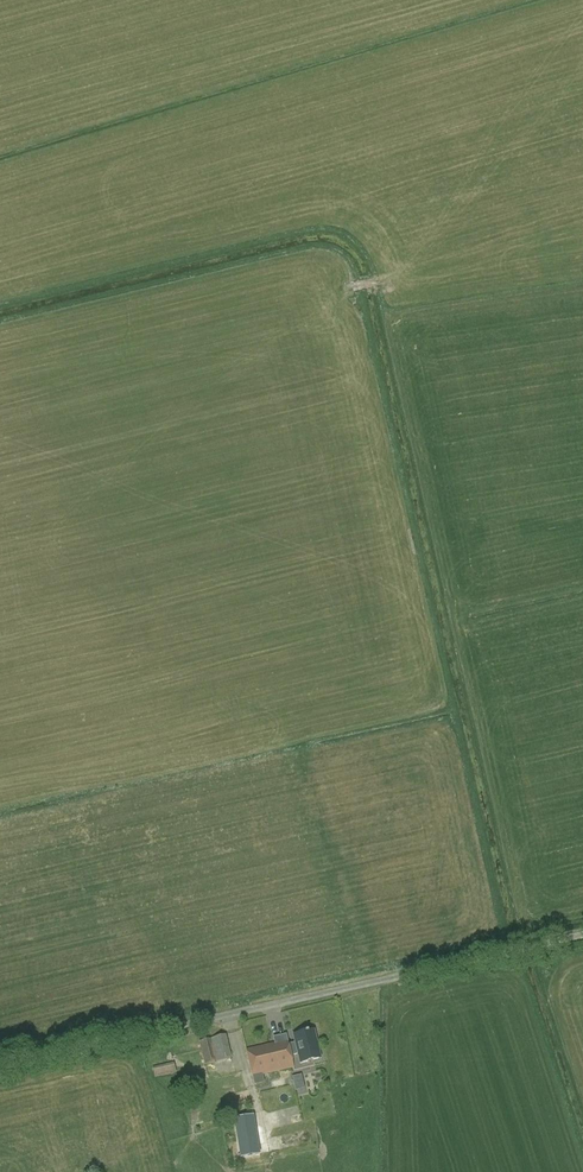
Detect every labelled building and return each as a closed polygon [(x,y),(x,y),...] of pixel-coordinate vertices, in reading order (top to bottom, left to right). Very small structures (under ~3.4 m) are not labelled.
[(291,1057),(298,1056),(300,1065),(320,1060),(313,1031),(293,1036),(294,1043),(288,1045),(286,1035),(272,1038),(274,1044),(246,1049),(254,1085),(263,1083),(262,1076),(294,1068),(291,1057)] [(226,1035),(199,1042),(201,1050),(205,1065),(231,1059),(226,1035)] [(155,1078),(176,1073),(174,1063),(152,1068),(155,1078)] [(304,1074),(292,1076),(296,1095),(307,1093),(304,1074)] [(253,1117),(234,1121),(239,1149),(258,1146),(253,1117)]
